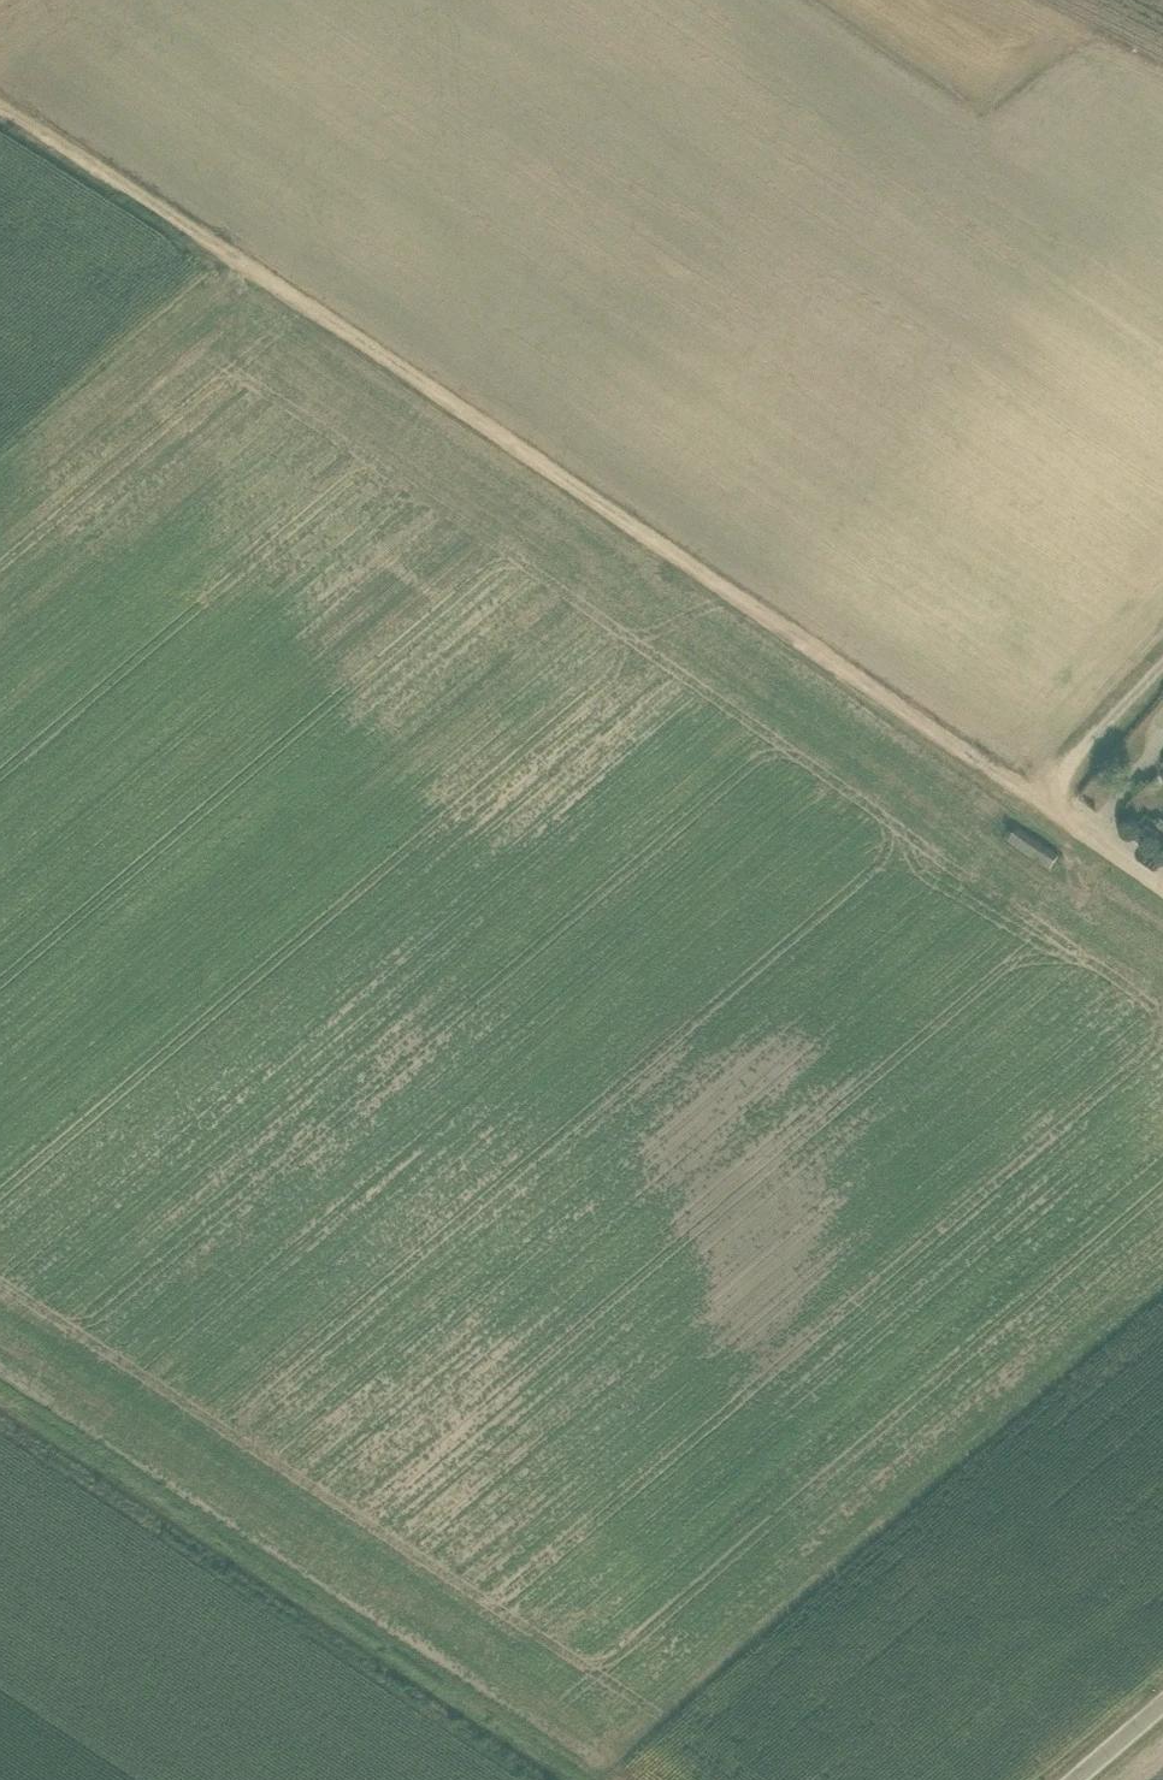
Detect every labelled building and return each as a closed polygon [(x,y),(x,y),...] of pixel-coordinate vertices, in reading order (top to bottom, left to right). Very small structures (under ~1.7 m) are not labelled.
[(1048,868),(1056,852),(1012,828),(1003,843),(1048,868)]
